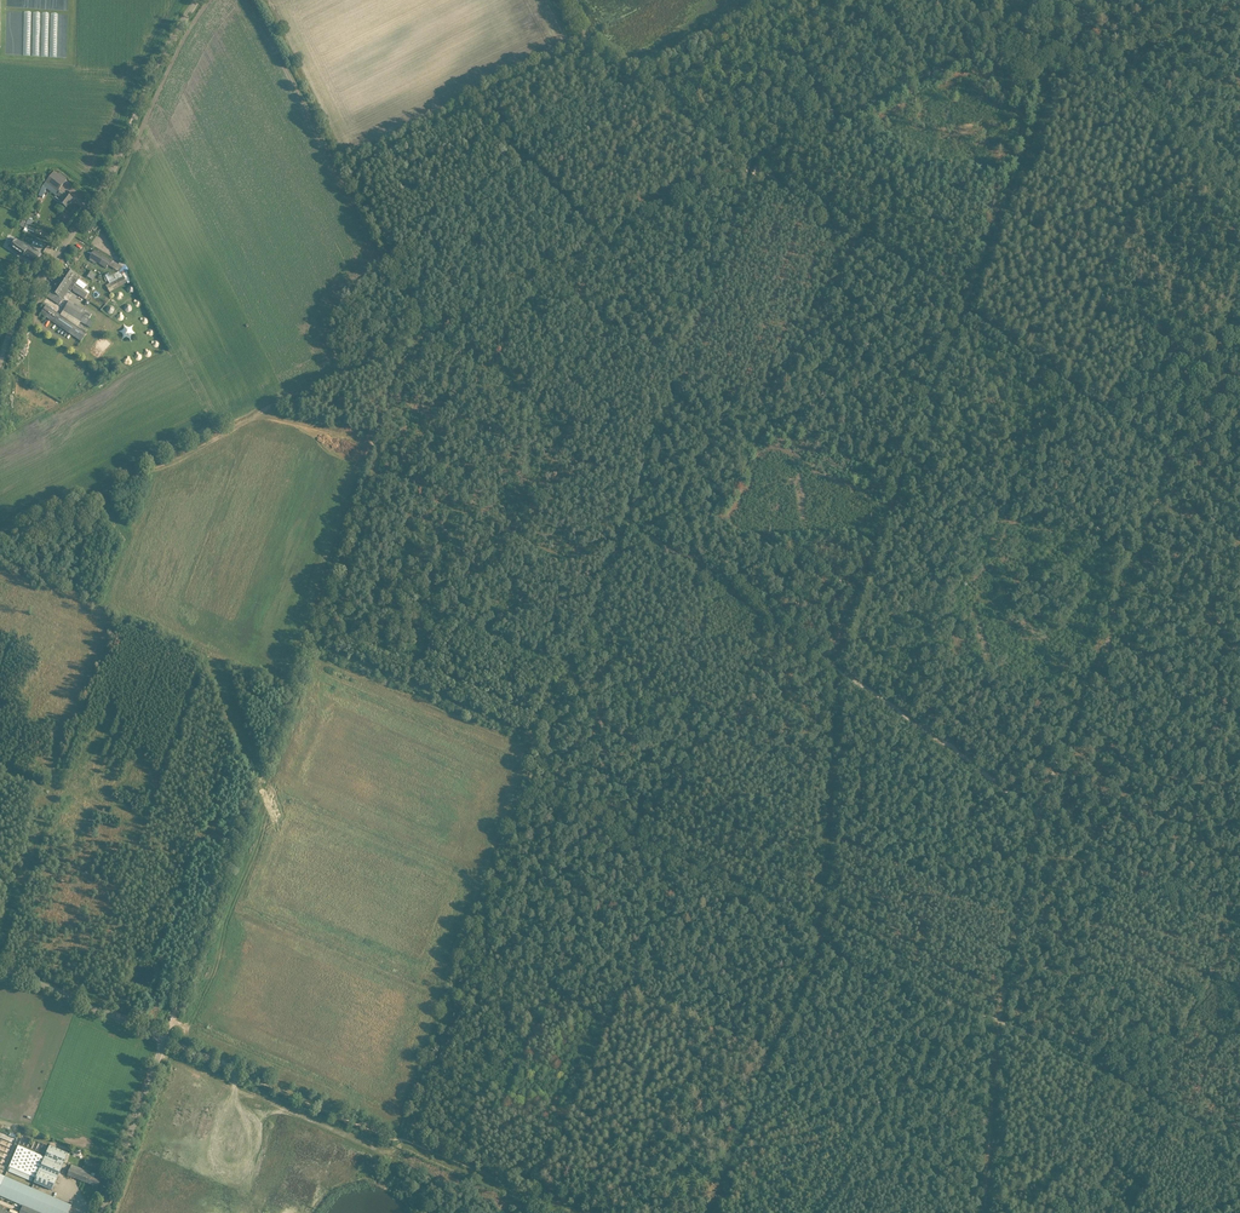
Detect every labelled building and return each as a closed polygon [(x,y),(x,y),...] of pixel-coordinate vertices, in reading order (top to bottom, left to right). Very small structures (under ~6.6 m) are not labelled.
[(25,12),(23,56),(66,57),(67,31),(57,31),(58,13),(50,13),(41,13),(41,12),(32,12),(25,12)] [(46,183),(43,186),(46,189),(56,196),(57,195),(61,190),(59,189),(62,186),(64,183),(53,174),(51,177),(46,183)] [(42,187),(38,196),(43,198),(46,189),(42,187)] [(59,202),(61,204),(66,208),(72,200),(65,194),(61,190),(57,195),(62,199),(59,202)] [(22,257),(23,256),(36,262),(39,255),(27,249),(28,248),(15,242),(10,249),(22,257)] [(111,261),(99,254),(94,251),(89,258),(106,268),(111,261)] [(66,269),(47,297),(52,301),(59,305),(69,290),(71,290),(72,289),(75,291),(74,292),(85,299),(88,294),(75,285),(78,279),(74,276),(75,275),(71,273),(67,269),(66,269)] [(85,276),(92,280),(95,275),(89,271),(85,276)] [(115,281),(110,285),(113,290),(119,287),(115,281)] [(67,305),(63,311),(66,313),(70,316),(73,317),(90,327),(93,322),(89,319),(92,315),(83,310),(81,313),(67,305)] [(41,314),(46,317),(81,342),(87,334),(46,306),(41,314)] [(92,1132),(89,1139),(100,1143),(102,1137),(92,1132)] [(49,1146),(45,1157),(18,1145),(7,1171),(32,1182),(33,1178),(35,1179),(33,1183),(52,1190),(67,1153),(49,1146)] [(84,1164),(92,1167),(98,1169),(99,1165),(86,1159),(84,1164)] [(67,1176),(91,1185),(97,1187),(100,1180),(94,1178),(95,1174),(89,1172),(71,1165),(67,1176)] [(71,1206),(5,1177),(0,1175),(0,1195),(23,1205),(20,1212),(68,1212),(71,1206)]
